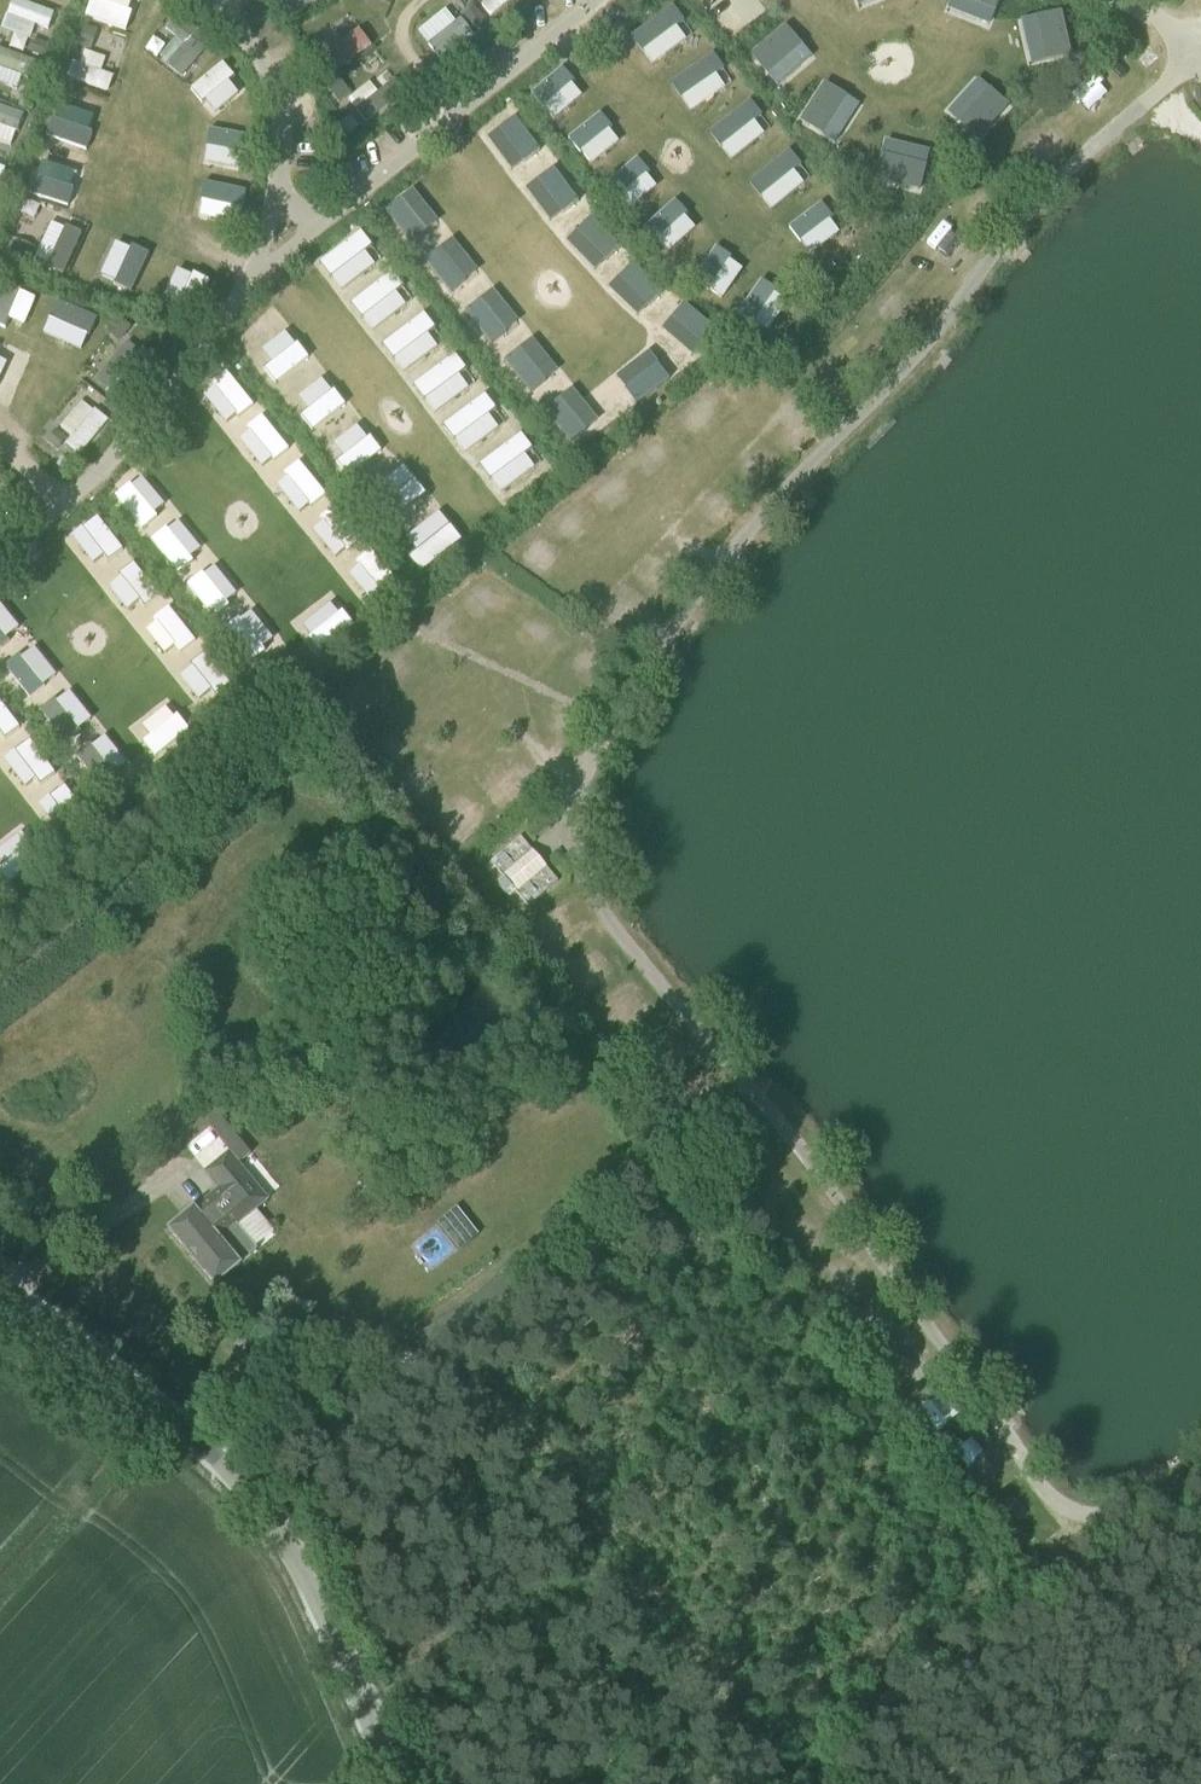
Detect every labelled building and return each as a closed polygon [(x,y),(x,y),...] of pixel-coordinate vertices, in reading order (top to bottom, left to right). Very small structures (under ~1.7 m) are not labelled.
[(9,161),(20,111),(0,107),(0,159),(9,161)] [(11,351),(0,347),(0,381),(11,351)] [(30,626),(3,596),(0,599),(0,653),(30,626)] [(491,863),(504,879),(495,885),(508,901),(517,894),(530,909),(559,883),(546,870),(547,869),(533,853),(532,853),(521,839),(491,863)] [(250,1154),(220,1118),(209,1127),(239,1163),(250,1154)] [(193,1211),(194,1212),(170,1232),(213,1285),(256,1250),(235,1225),(265,1200),(228,1155),(207,1173),(220,1189),(193,1211)]
